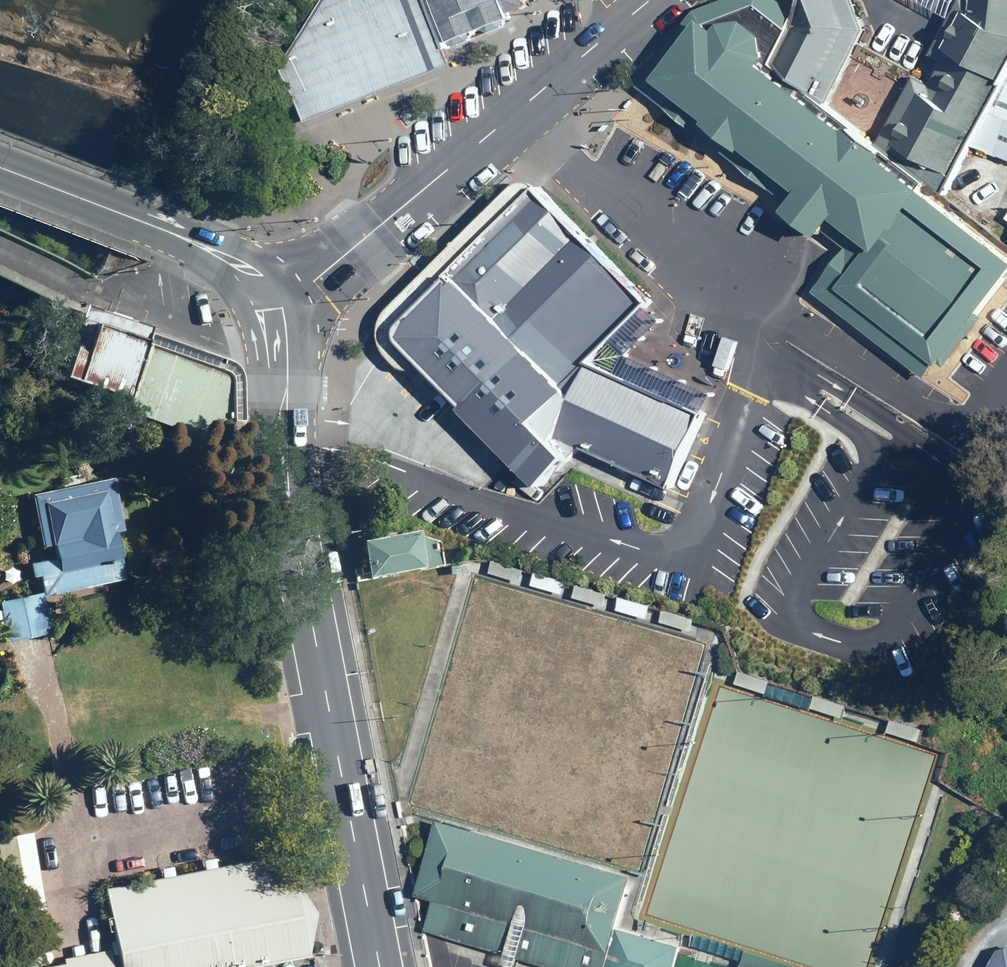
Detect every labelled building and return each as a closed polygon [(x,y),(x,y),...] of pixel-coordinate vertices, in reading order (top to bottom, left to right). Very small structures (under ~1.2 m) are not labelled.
[(287,69),(308,122),(455,65),(446,43),(510,18),(508,12),(525,5),(523,0),(328,0),(287,69)] [(794,206),(790,210),(824,236),(827,232),(849,248),(815,292),(928,379),(939,364),(941,365),(1006,280),(1006,254),(922,188),(928,180),(946,194),(972,144),(1006,162),(1006,0),(961,0),(933,54),(945,60),(932,85),(916,76),(879,146),(824,103),(864,26),(854,0),(808,0),(798,13),(781,0),(723,0),(698,10),(639,86),(794,206)] [(648,305),(652,301),(528,174),(390,310),(386,315),(383,321),(382,328),(381,334),(382,341),(384,347),(387,353),(401,367),(404,369),(409,370),(413,370),(417,369),(421,367),(423,365),(542,487),(581,448),(672,488),(713,393),(627,355),(663,320),(648,305)] [(77,374),(70,392),(227,445),(227,418),(242,421),(240,377),(239,373),(237,368),(234,364),(230,361),(226,359),(150,333),(151,328),(88,306),(85,305),(64,369),(77,374)] [(0,602),(0,605),(1,610),(0,610),(0,625),(4,624),(7,642),(49,633),(42,596),(124,579),(114,532),(122,530),(112,479),(30,496),(41,547),(52,545),(55,559),(30,564),(33,576),(38,575),(42,594),(0,602)] [(363,568),(357,570),(359,582),(374,579),(373,576),(419,568),(419,570),(441,566),(437,541),(415,536),(414,530),(358,540),(363,568)] [(496,561),(493,572),(524,582),(528,570),(496,561)] [(459,566),(448,567),(449,574),(459,574),(459,566)] [(577,596),(607,606),(611,594),(580,585),(577,596)] [(667,610),(663,622),(694,631),(698,618),(667,610)] [(738,683),(769,694),(772,683),(742,673),(738,683)] [(818,695),(814,707),(845,717),(849,705),(818,695)] [(895,720),(891,732),(921,741),(925,729),(895,720)] [(426,931),(547,966),(674,966),(680,946),(617,927),(632,876),(438,820),(416,895),(435,901),(426,931)] [(0,834),(0,879),(6,910),(42,903),(28,829),(0,834)] [(307,954),(304,936),(313,935),(306,897),(297,898),(289,853),(215,867),(213,855),(202,857),(204,869),(173,874),(171,862),(159,865),(161,876),(105,886),(115,939),(109,940),(111,951),(117,950),(120,966),(118,966),(235,966),(307,954)] [(1002,947),(996,956),(992,958),(986,966),(1006,966),(1006,946),(1002,947)] [(109,947),(62,955),(63,961),(41,965),(42,966),(112,966),(109,947)]
